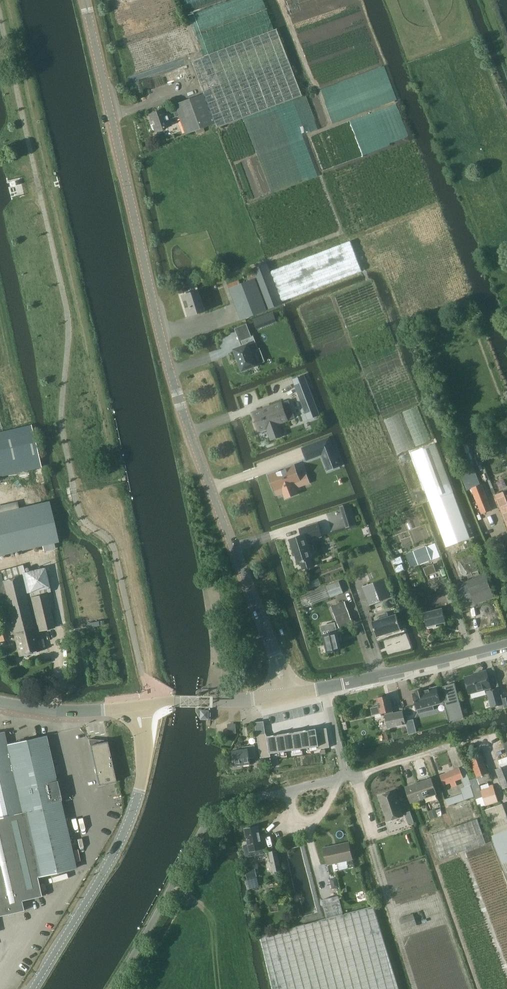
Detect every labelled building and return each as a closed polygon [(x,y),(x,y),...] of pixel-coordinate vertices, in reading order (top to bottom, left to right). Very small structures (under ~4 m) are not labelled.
[(203,94),(174,104),(176,109),(166,113),(164,109),(149,114),(155,131),(170,125),(168,119),(179,115),(185,134),(215,123),(216,127),(301,95),(276,29),(274,30),(263,0),(228,0),(188,15),(204,57),(191,62),(203,94)] [(186,12),(218,0),(182,0),(186,12)] [(230,288),(242,319),(283,304),(282,302),(362,271),(351,241),(271,271),(268,263),(253,269),(256,278),(230,288)] [(189,316),(206,311),(199,290),(182,295),(189,316)] [(244,347),(234,351),(242,373),(257,367),(249,345),(255,342),(253,337),(242,341),(244,347)] [(304,375),(293,379),(306,414),(318,409),(304,375)] [(281,404),(254,413),(260,430),(268,427),(277,424),(295,417),(292,408),(284,411),(281,404)] [(0,433),(0,476),(41,466),(32,425),(0,433)] [(329,438),(303,448),(307,459),(322,454),(326,463),(337,459),(329,438)] [(436,443),(411,452),(430,501),(454,492),(436,443)] [(295,465),(269,475),(277,497),(284,494),(285,499),(299,494),(297,489),(311,484),(306,472),(299,475),(295,465)] [(471,488),(477,503),(482,514),(492,510),(488,498),(482,484),(471,488)] [(495,495),(506,526),(506,490),(495,495)] [(454,492),(430,501),(446,546),(470,538),(454,492)] [(42,545),(43,551),(55,548),(54,542),(58,541),(49,502),(19,509),(17,502),(0,506),(0,555),(42,545)] [(340,506),(342,513),(352,509),(350,503),(340,506)] [(313,558),(307,541),(315,538),(314,534),(322,532),(318,522),(299,528),(301,535),(290,539),(294,553),(295,553),(298,562),(301,562),(303,569),(314,566),(312,558),(313,558)] [(411,567),(432,559),(427,545),(406,554),(411,567)] [(427,576),(437,572),(434,564),(424,568),(427,576)] [(464,608),(494,596),(486,574),(456,585),(464,608)] [(10,639),(9,635),(14,633),(19,655),(45,649),(43,641),(43,638),(38,639),(27,598),(22,576),(1,581),(5,598),(2,599),(3,604),(6,603),(11,620),(5,621),(2,609),(0,609),(0,641),(10,639)] [(363,587),(370,605),(393,596),(386,578),(363,587)] [(339,581),(300,596),(304,608),(344,592),(339,581)] [(345,600),(331,606),(339,629),(353,623),(345,600)] [(428,628),(437,626),(437,624),(446,621),(442,608),(424,612),(428,628)] [(389,617),(387,613),(380,615),(381,619),(372,621),(377,636),(386,633),(386,634),(392,632),(401,629),(397,614),(389,617)] [(328,652),(342,649),(337,631),(323,634),(328,652)] [(499,669),(502,681),(498,682),(499,687),(502,698),(506,697),(506,691),(506,689),(506,688),(506,667),(499,669)] [(470,694),(491,688),(487,670),(479,672),(479,673),(465,677),(470,694)] [(415,692),(413,692),(417,707),(425,705),(427,710),(434,708),(433,703),(441,701),(441,700),(444,700),(449,721),(464,717),(455,682),(443,685),(444,687),(438,688),(437,686),(425,689),(424,687),(414,690),(415,692)] [(491,707),(503,704),(502,698),(499,687),(487,690),(491,707)] [(394,713),(393,711),(390,695),(377,698),(379,706),(371,708),(373,716),(385,713),(388,728),(406,724),(403,711),(394,713)] [(264,721),(255,722),(257,734),(264,733),(266,733),(264,721)] [(229,733),(237,732),(236,724),(228,725),(229,733)] [(327,727),(317,729),(318,736),(328,734),(327,727)] [(317,728),(300,731),(303,748),(319,746),(319,742),(318,736),(317,729),(317,728)] [(300,731),(284,733),(287,751),(303,748),(300,731)] [(24,910),(22,901),(42,896),(37,877),(76,867),(46,736),(7,745),(4,732),(0,733),(0,916),(24,910)] [(284,733),(267,736),(270,752),(270,753),(271,753),(287,751),(284,733)] [(319,746),(319,749),(322,748),(330,747),(329,740),(319,742),(319,746)] [(90,745),(99,785),(116,781),(107,741),(90,745)] [(235,766),(251,764),(250,758),(257,757),(256,744),(248,746),(248,748),(233,751),(235,766)] [(482,755),(471,760),(481,785),(492,780),(482,755)] [(460,768),(441,775),(445,785),(451,782),(453,787),(458,785),(456,781),(462,778),(465,786),(461,788),(463,793),(462,793),(445,799),(447,805),(464,799),(475,796),(471,785),(472,784),(470,779),(465,765),(460,768)] [(506,787),(506,765),(496,769),(504,788),(506,787)] [(478,777),(470,779),(472,784),(479,807),(482,806),(486,805),(498,801),(494,786),(491,787),(489,783),(481,786),(478,777)] [(419,782),(424,799),(438,794),(432,778),(419,782)] [(424,799),(419,782),(406,786),(412,803),(424,799)] [(395,791),(380,796),(388,820),(403,815),(395,791)] [(506,870),(506,814),(503,803),(486,809),(495,834),(493,835),(506,870)] [(411,810),(405,812),(409,824),(415,822),(411,810)] [(441,858),(486,842),(478,818),(432,834),(441,858)] [(249,844),(244,845),(246,858),(251,857),(250,852),(264,849),(259,826),(245,829),(249,844)] [(328,865),(354,859),(350,841),(324,847),(328,865)] [(273,871),(282,869),(278,850),(270,851),(273,871)] [(248,879),(258,876),(256,868),(246,871),(248,879)] [(328,918),(343,914),(339,895),(323,900),(328,918)] [(343,914),(328,918),(261,935),(273,988),(400,988),(374,906),(343,914)] [(404,930),(418,925),(413,913),(400,918),(404,930)]
